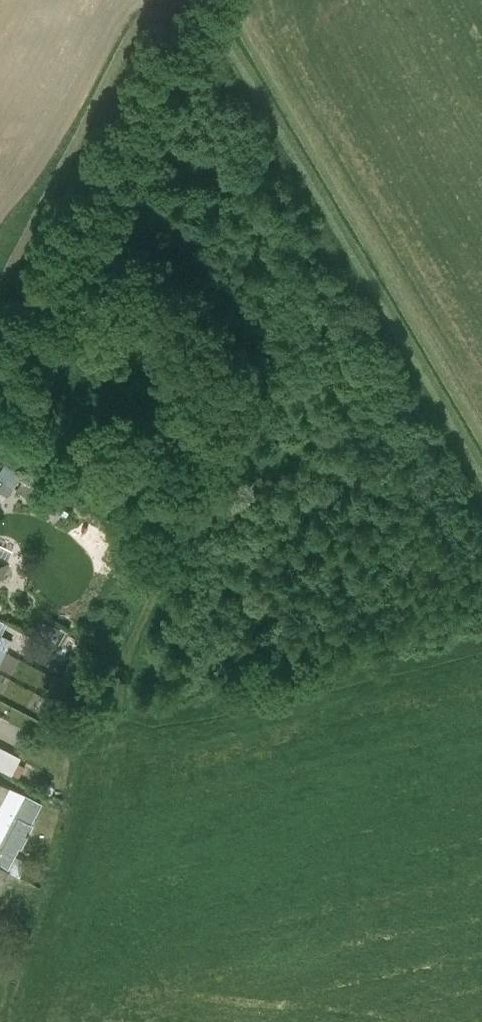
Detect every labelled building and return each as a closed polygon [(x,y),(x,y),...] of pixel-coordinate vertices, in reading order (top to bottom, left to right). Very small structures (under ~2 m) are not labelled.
[(22,754),(0,743),(0,767),(14,773),(22,754)] [(0,781),(0,885),(8,870),(5,869),(18,844),(21,845),(32,824),(29,823),(40,802),(24,794),(0,781)]
